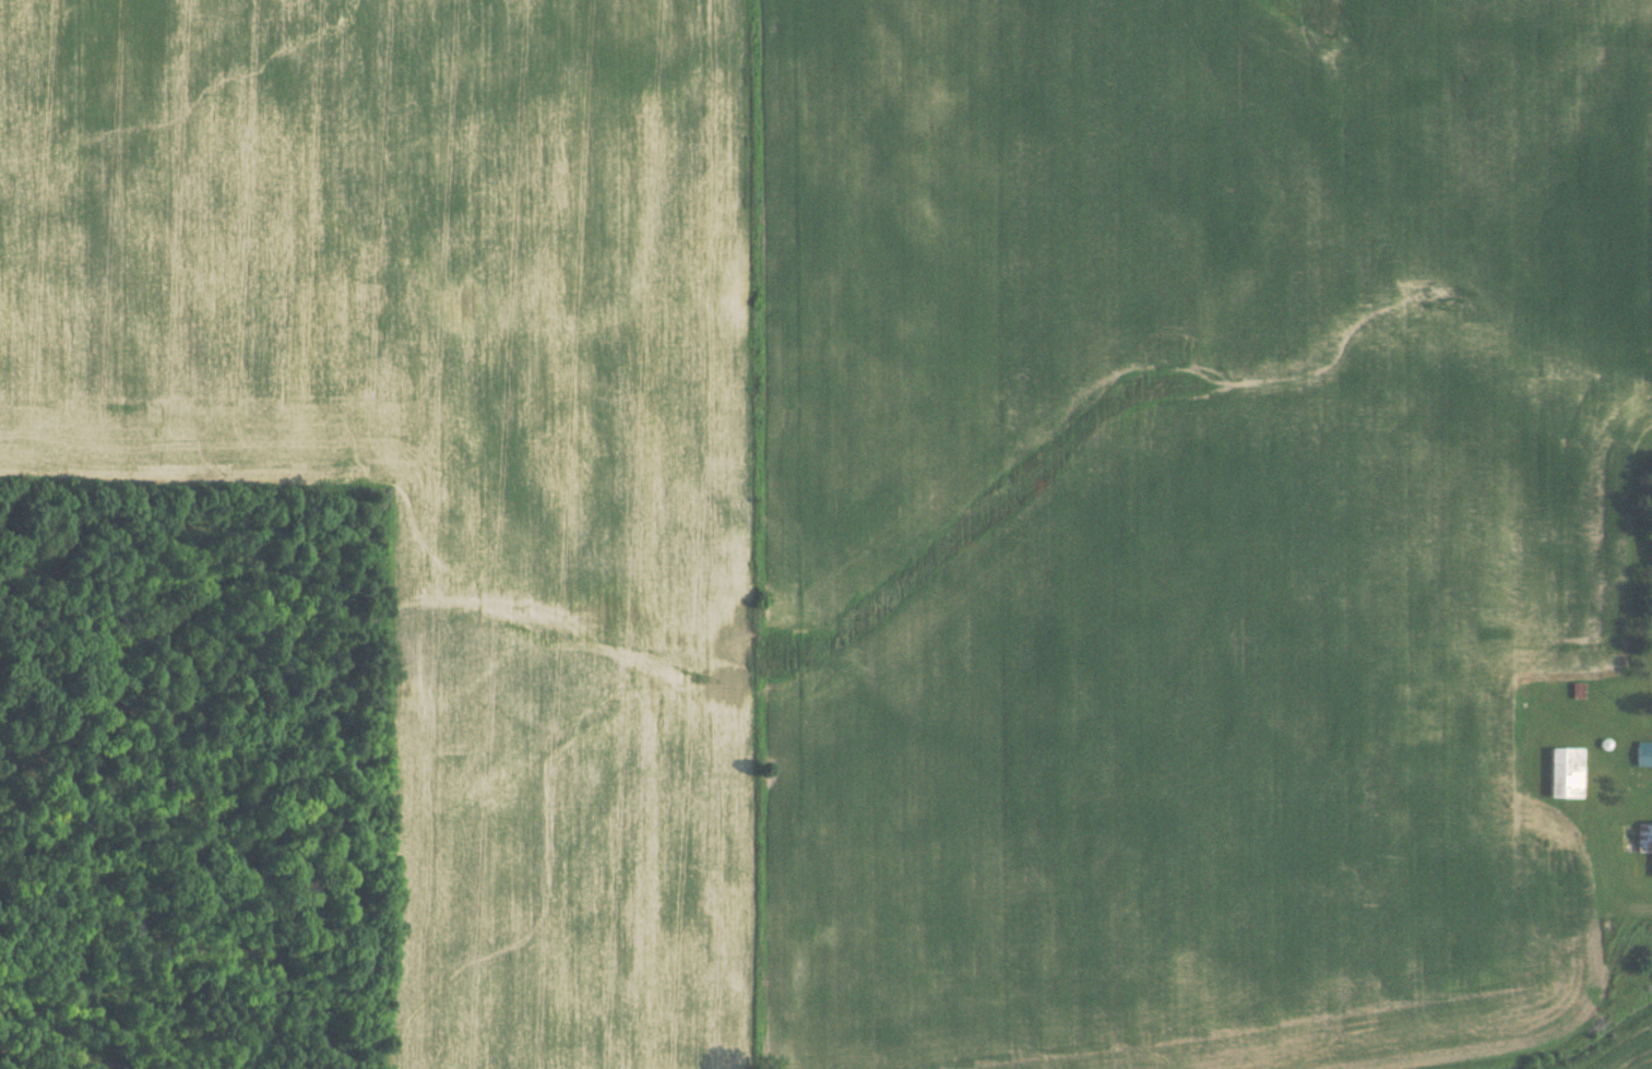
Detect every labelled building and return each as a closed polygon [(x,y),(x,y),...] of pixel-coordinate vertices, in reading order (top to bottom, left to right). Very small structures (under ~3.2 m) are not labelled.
[(1651,766),(1651,742),(1636,741),(1635,765),(1651,766)] [(1583,748),(1550,748),(1549,797),(1582,797),(1583,748)] [(1637,823),(1637,851),(1651,851),(1651,823),(1637,823)]
